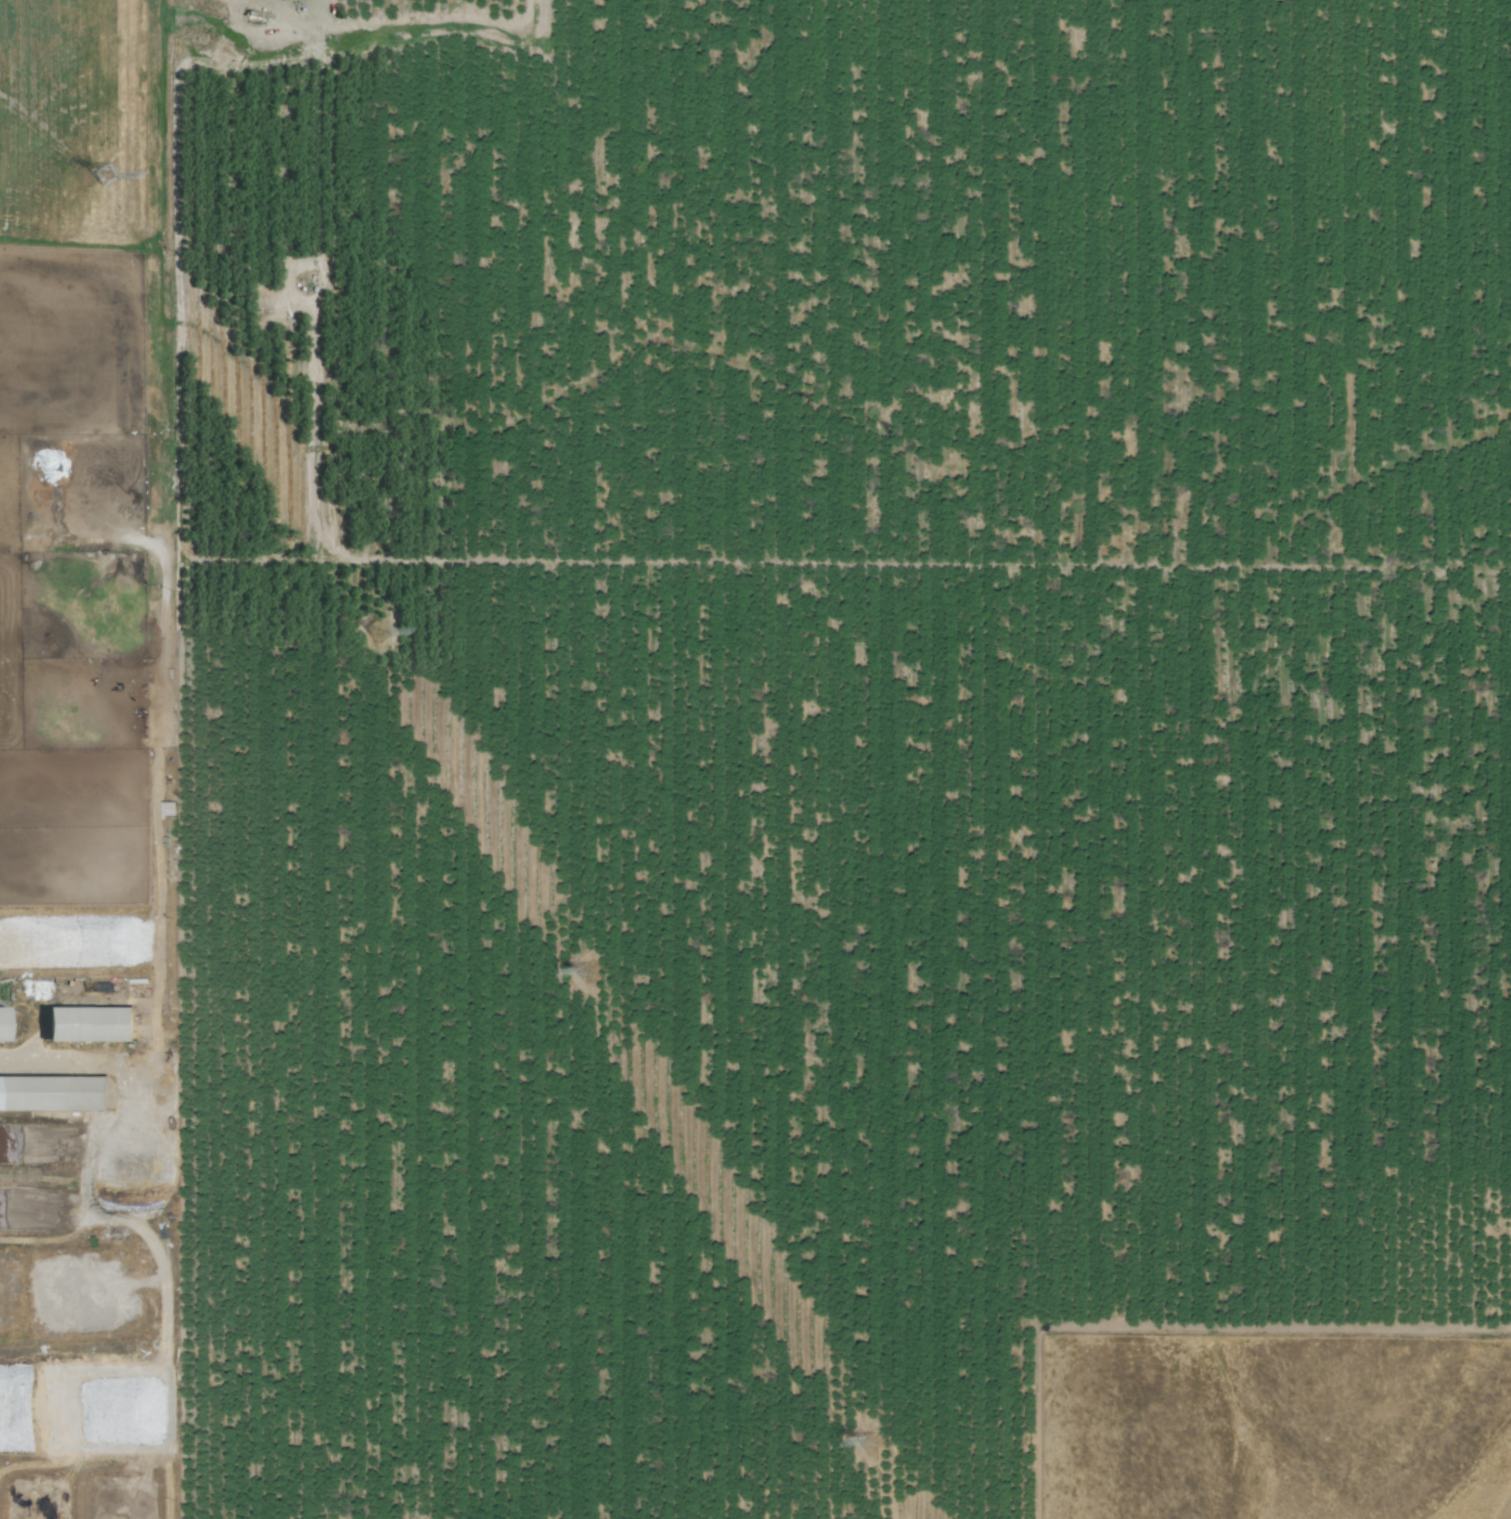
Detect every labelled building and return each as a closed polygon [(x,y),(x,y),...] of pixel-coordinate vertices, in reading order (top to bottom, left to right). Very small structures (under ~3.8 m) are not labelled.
[(92,173),(100,186),(114,178),(106,164),(92,173)] [(43,1043),(134,1043),(134,1009),(43,1009),(43,1043)] [(0,1078),(0,1112),(108,1112),(108,1078),(0,1078)]
